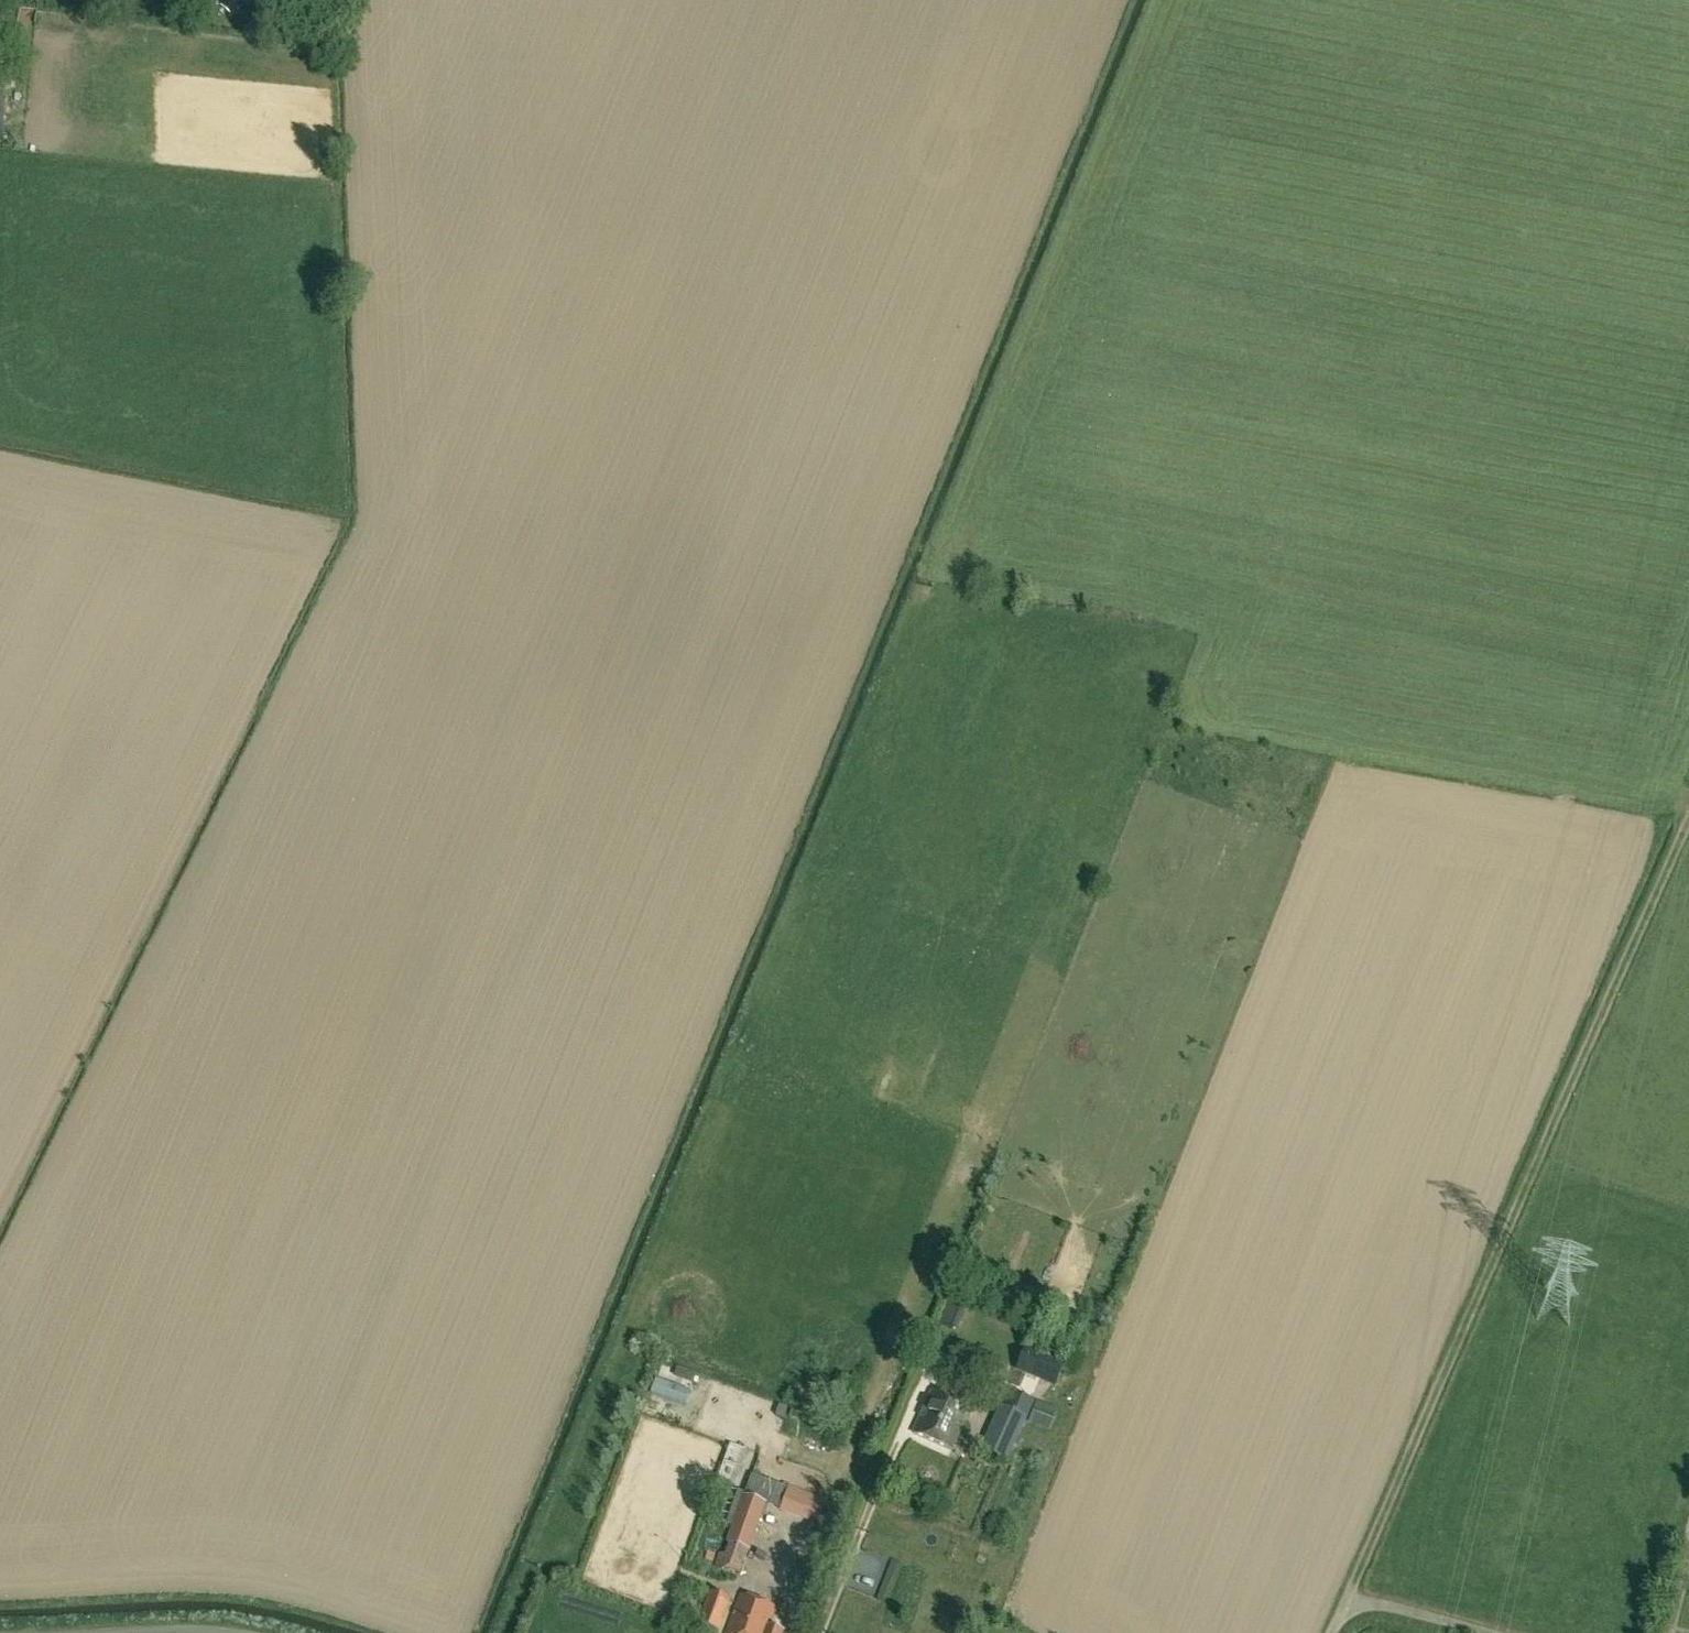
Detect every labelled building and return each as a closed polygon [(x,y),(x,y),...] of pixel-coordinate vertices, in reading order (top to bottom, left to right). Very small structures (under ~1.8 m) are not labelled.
[(245,0),(226,0),(220,6),(231,16),(245,0)] [(35,108),(54,106),(53,94),(34,96),(35,108)] [(1016,1369),(1055,1386),(1066,1362),(1063,1361),(1066,1356),(1048,1348),(1045,1353),(1027,1345),(1016,1369)] [(724,1399),(690,1387),(685,1401),(719,1414),(724,1399)] [(970,1411),(934,1394),(915,1435),(951,1452),(970,1411)] [(1030,1423),(1048,1430),(1056,1409),(1038,1402),(1030,1423)] [(999,1404),(979,1450),(1006,1462),(1027,1416),(999,1404)] [(740,1472),(748,1448),(725,1441),(717,1465),(740,1472)] [(749,1550),(766,1505),(780,1510),(788,1489),(751,1475),(726,1542),(749,1550)] [(822,1509),(798,1500),(792,1517),(816,1525),(822,1509)] [(699,1627),(714,1632),(722,1632),(733,1602),(711,1593),(699,1627)] [(769,1629),(775,1611),(740,1599),(728,1632),(781,1632),(769,1629)]
